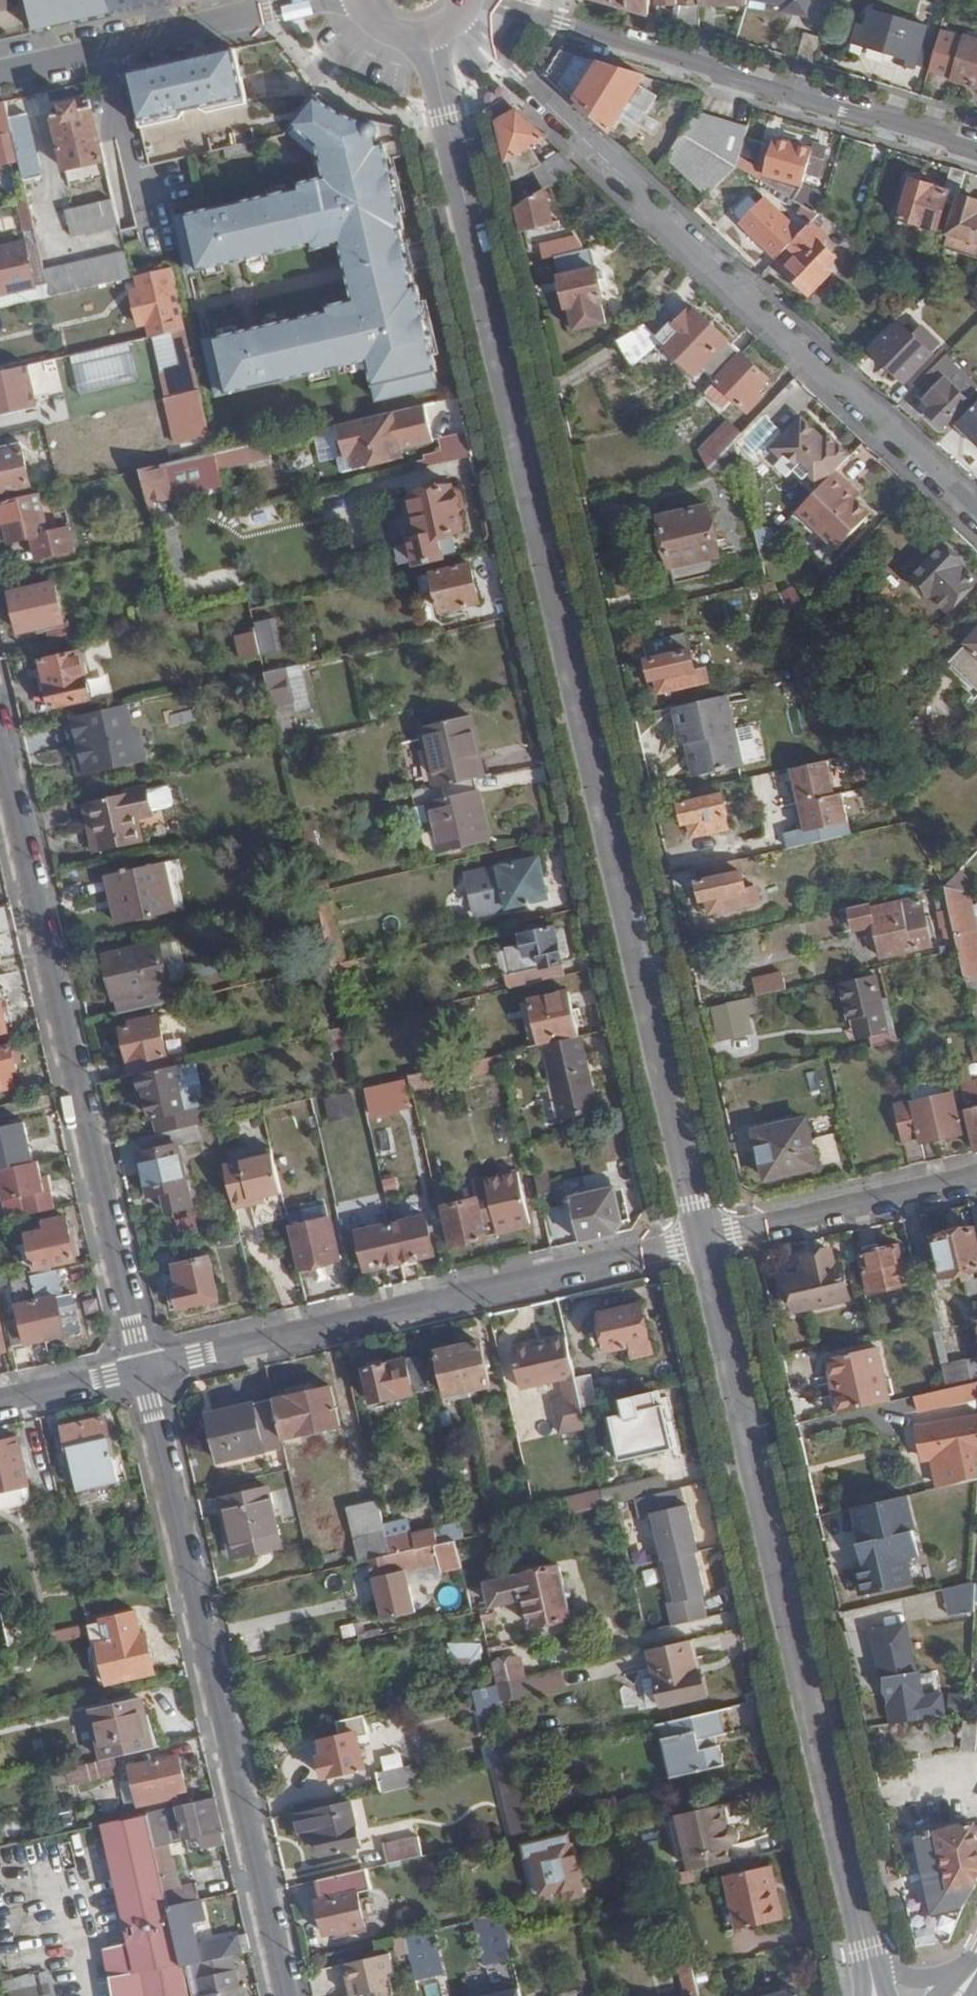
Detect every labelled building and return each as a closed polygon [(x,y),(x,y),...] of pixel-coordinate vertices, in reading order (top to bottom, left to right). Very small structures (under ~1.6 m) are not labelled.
[(114,15),(112,2),(63,12),(61,0),(54,0),(46,2),(45,0),(30,0),(37,32),(114,15)] [(63,12),(112,2),(111,0),(61,0),(63,12)] [(114,10),(141,5),(139,0),(111,0),(114,10)] [(649,15),(649,0),(598,0),(649,15)] [(701,30),(701,5),(701,0),(656,0),(655,3),(677,4),(678,24),(701,30)] [(784,4),(784,11),(808,15),(812,0),(765,0),(784,4)] [(912,67),(914,61),(925,24),(870,7),(865,24),(857,22),(851,42),(858,44),(895,56),(894,62),(912,67)] [(930,65),(940,30),(941,29),(925,24),(914,61),(930,65)] [(929,68),(954,77),(954,79),(976,86),(976,41),(940,30),(930,65),(929,68)] [(804,34),(796,59),(813,64),(821,39),(804,34)] [(535,59),(548,71),(560,52),(544,47),(535,59)] [(235,51),(129,73),(139,121),(246,98),(235,51)] [(548,71),(611,131),(628,104),(645,115),(657,96),(640,85),(646,77),(560,52),(548,71)] [(395,196),(391,179),(392,179),(388,161),(404,157),(397,127),(379,125),(357,117),(338,108),(321,96),(293,125),(320,146),(327,178),(299,184),(300,189),(177,215),(189,270),(333,240),(334,244),(342,243),(346,261),(403,249),(400,231),(403,230),(396,196),(395,196)] [(246,98),(139,121),(141,127),(247,104),(246,98)] [(98,139),(89,100),(52,108),(65,169),(103,161),(98,139)] [(0,101),(0,134),(10,132),(2,101),(0,101)] [(509,167),(512,182),(527,175),(524,167),(530,165),(537,161),(531,147),(546,139),(518,111),(499,121),(509,167)] [(669,159),(707,197),(737,167),(739,161),(747,131),(696,115),(669,159)] [(25,123),(12,126),(13,133),(25,182),(39,178),(25,123)] [(13,133),(0,136),(0,166),(8,165),(17,202),(29,199),(25,182),(13,133)] [(820,216),(824,203),(820,201),(822,197),(804,187),(807,174),(819,178),(827,149),(814,146),(813,150),(777,140),(766,176),(781,180),(777,190),(820,216)] [(563,154),(534,172),(549,195),(578,169),(563,154)] [(739,161),(737,167),(777,190),(781,180),(766,176),(739,161)] [(518,207),(547,196),(549,195),(534,172),(530,165),(524,167),(527,175),(512,182),(518,207)] [(940,228),(948,232),(966,173),(952,169),(944,193),(912,182),(901,220),(938,232),(940,228)] [(116,221),(111,195),(63,204),(69,230),(116,221)] [(518,207),(524,232),(545,225),(548,231),(560,228),(558,222),(553,223),(547,196),(518,207)] [(962,197),(951,232),(947,247),(976,256),(976,202),(962,197)] [(741,223),(776,259),(802,234),(766,198),(757,207),(749,198),(733,214),(741,223)] [(29,199),(17,202),(25,232),(35,230),(29,199)] [(776,259),(771,264),(781,274),(785,270),(809,295),(830,273),(827,269),(836,260),(821,246),(828,238),(812,223),(802,234),(776,259)] [(23,232),(25,241),(30,261),(41,258),(35,230),(25,232),(23,232)] [(542,249),(545,262),(555,259),(585,253),(572,232),(563,237),(566,244),(542,249)] [(34,285),(30,261),(25,241),(0,247),(0,293),(34,285)] [(403,249),(346,261),(351,282),(408,270),(403,249)] [(585,253),(555,259),(566,309),(568,310),(573,333),(608,326),(592,252),(585,253)] [(44,273),(48,294),(129,276),(125,256),(44,273)] [(186,328),(185,322),(172,266),(151,271),(154,285),(132,290),(123,292),(131,325),(140,324),(143,338),(186,328)] [(415,287),(411,288),(408,270),(351,282),(354,300),(346,302),(347,307),(202,338),(214,394),(365,362),(373,401),(433,388),(430,374),(434,373),(427,338),(425,339),(422,322),(423,322),(415,287)] [(129,276),(132,290),(154,285),(151,271),(129,276)] [(38,297),(34,285),(0,293),(0,306),(38,297)] [(658,310),(646,323),(656,333),(672,315),(663,306),(658,310)] [(678,332),(697,313),(693,309),(675,328),(678,332)] [(718,381),(742,356),(697,313),(678,332),(675,328),(672,325),(659,338),(697,375),(705,368),(709,373),(718,381)] [(931,355),(900,324),(874,350),(905,381),(931,355)] [(699,382),(709,373),(705,368),(697,375),(659,338),(655,342),(699,382)] [(718,381),(716,384),(707,392),(705,394),(724,411),(734,400),(749,413),(762,400),(757,394),(768,382),(742,356),(718,381)] [(942,361),(916,387),(928,399),(927,400),(934,408),(928,413),(943,428),(968,402),(957,392),(942,377),(949,370),(942,361)] [(162,373),(166,396),(199,388),(197,375),(194,362),(170,368),(162,373)] [(0,370),(0,412),(36,404),(27,364),(0,370)] [(942,377),(957,392),(964,386),(949,370),(942,377)] [(426,405),(334,426),(341,457),(353,454),(356,468),(395,459),(402,447),(434,440),(426,405)] [(672,427),(697,473),(711,470),(735,444),(742,438),(729,425),(707,448),(690,417),(672,427)] [(829,477),(829,478),(835,472),(850,457),(834,442),(828,447),(821,441),(799,419),(779,441),(788,451),(783,457),(795,468),(800,462),(811,472),(817,466),(829,477)] [(976,450),(976,427),(966,439),(976,450)] [(464,433),(436,438),(441,462),(469,457),(464,433)] [(827,436),(821,441),(828,447),(834,442),(827,436)] [(753,448),(742,438),(735,444),(739,463),(753,448)] [(788,451),(779,441),(773,447),(783,457),(788,451)] [(2,446),(1,451),(0,451),(0,490),(28,484),(21,442),(2,446)] [(268,443),(214,455),(218,470),(271,459),(268,443)] [(735,444),(711,470),(723,481),(739,463),(735,444)] [(404,457),(402,447),(395,459),(404,457)] [(353,454),(341,457),(345,470),(356,468),(353,454)] [(204,478),(200,456),(163,465),(167,486),(204,478)] [(167,486),(163,465),(142,469),(152,510),(157,508),(156,501),(170,498),(167,486)] [(850,486),(835,472),(829,478),(797,512),(836,550),(871,514),(855,499),(845,490),(850,486)] [(850,486),(845,490),(855,499),(859,495),(850,486)] [(453,489),(413,498),(421,540),(411,542),(416,565),(444,559),(440,539),(464,534),(459,516),(463,511),(460,496),(457,493),(454,493),(453,489)] [(39,492),(0,501),(0,525),(5,523),(8,538),(9,542),(32,536),(36,552),(62,546),(58,530),(48,532),(39,492)] [(242,529),(275,523),(272,507),(239,513),(242,529)] [(675,585),(722,574),(706,507),(659,518),(675,585)] [(0,525),(0,531),(2,539),(8,538),(5,523),(0,525)] [(177,525),(160,528),(169,579),(186,576),(177,525)] [(897,530),(888,545),(905,556),(914,541),(897,530)] [(976,599),(976,580),(943,547),(913,580),(945,610),(953,601),(958,606),(964,612),(976,599)] [(434,576),(437,591),(441,610),(479,601),(472,566),(434,573),(434,576)] [(424,593),(437,591),(434,576),(422,579),(424,593)] [(46,625),(64,620),(55,582),(12,590),(20,630),(46,625)] [(764,584),(761,585),(766,594),(775,592),(770,582),(764,584)] [(796,584),(783,591),(794,611),(808,604),(796,584)] [(945,633),(964,612),(958,606),(938,627),(945,633)] [(278,618),(262,622),(270,655),(286,651),(278,618)] [(50,643),(74,639),(69,619),(64,620),(46,625),(50,643)] [(921,659),(945,633),(938,627),(936,625),(913,651),(921,659)] [(262,654),(255,627),(244,629),(245,634),(237,637),(241,658),(262,654)] [(976,689),(976,632),(950,662),(976,689)] [(694,673),(686,637),(644,647),(652,683),(656,684),(660,696),(709,685),(706,670),(694,673)] [(80,650),(41,658),(52,705),(90,696),(80,650)] [(306,665),(293,667),(298,701),(300,713),(313,711),(306,665)] [(298,701),(293,667),(272,670),(277,704),(298,701)] [(728,696),(674,709),(679,733),(687,731),(690,746),(697,778),(744,767),(761,763),(754,732),(737,736),(728,696)] [(844,697),(837,699),(850,722),(856,718),(844,697)] [(300,713),(298,701),(277,704),(279,716),(292,714),(300,713)] [(125,703),(76,715),(88,768),(144,755),(138,729),(131,731),(125,703)] [(284,745),(292,744),(291,740),(296,740),(292,714),(279,716),(284,745)] [(76,715),(67,717),(79,770),(88,768),(76,715)] [(475,779),(484,777),(470,717),(420,727),(435,788),(475,779)] [(687,731),(679,733),(676,733),(680,748),(690,746),(687,731)] [(866,751),(853,754),(856,767),(874,763),(866,751)] [(826,761),(792,769),(807,832),(850,822),(843,793),(834,795),(826,761)] [(488,840),(475,779),(435,788),(410,794),(413,806),(424,804),(435,851),(488,840)] [(722,786),(678,796),(684,826),(690,825),(694,839),(729,832),(726,817),(728,816),(722,786)] [(149,787),(92,799),(103,848),(159,834),(154,810),(149,787)] [(103,848),(92,799),(84,802),(94,849),(103,848)] [(700,871),(739,862),(735,847),(697,857),(700,871)] [(173,859),(162,861),(173,908),(183,906),(173,859)] [(537,859),(472,874),(476,893),(499,888),(504,909),(546,899),(537,859)] [(173,908),(162,861),(108,873),(118,921),(173,908)] [(700,871),(695,872),(702,904),(708,903),(709,916),(758,906),(755,891),(745,893),(739,862),(700,871)] [(957,872),(944,887),(965,893),(971,886),(957,872)] [(959,952),(969,995),(976,993),(976,934),(969,900),(967,899),(965,893),(944,887),(956,938),(959,952)] [(332,899),(318,903),(332,964),(346,961),(332,899)] [(848,909),(853,932),(876,927),(883,957),(932,947),(920,901),(871,911),(870,904),(848,909)] [(848,909),(839,911),(844,934),(853,932),(848,909)] [(532,983),(564,975),(561,962),(563,961),(555,929),(522,936),(526,954),(513,957),(517,973),(529,971),(532,983)] [(945,941),(948,954),(959,952),(956,938),(945,941)] [(106,953),(115,995),(162,984),(168,982),(159,943),(106,953)] [(358,971),(356,958),(346,961),(332,964),(335,977),(358,971)] [(335,977),(332,964),(321,967),(325,982),(336,980),(335,977)] [(752,981),(755,998),(785,991),(781,975),(752,981)] [(866,1039),(894,1033),(887,1000),(880,1002),(874,977),(841,985),(849,1021),(862,1019),(866,1039)] [(115,995),(118,1012),(166,1001),(162,984),(115,995)] [(9,1029),(8,1025),(13,1024),(8,1001),(2,1001),(0,989),(0,1031),(9,1029)] [(579,1038),(580,1037),(569,993),(530,1002),(540,1047),(544,1045),(579,1038)] [(750,1033),(743,1000),(714,1007),(722,1039),(750,1033)] [(362,1010),(344,1015),(346,1025),(364,1021),(362,1010)] [(122,1027),(131,1074),(136,1073),(169,1065),(158,1013),(131,1019),(131,1025),(122,1027)] [(853,1042),(866,1039),(862,1019),(849,1021),(853,1042)] [(11,1038),(9,1029),(0,1031),(0,1041),(11,1038)] [(595,1110),(579,1038),(544,1045),(557,1101),(569,1098),(574,1115),(595,1110)] [(11,1069),(17,1068),(13,1047),(0,1050),(0,1090),(8,1088),(5,1070),(11,1069)] [(493,1057),(409,1077),(411,1088),(449,1080),(450,1083),(471,1078),(470,1074),(496,1070),(493,1057)] [(976,1151),(976,1062),(975,1062),(956,1067),(966,1112),(970,1132),(975,1152),(976,1151)] [(182,1078),(178,1063),(169,1065),(136,1073),(139,1085),(147,1085),(156,1134),(180,1129),(204,1123),(198,1107),(185,1109),(177,1081),(182,1078)] [(13,1088),(11,1069),(5,1070),(8,1088),(13,1088)] [(383,1088),(370,1091),(372,1104),(385,1101),(383,1088)] [(328,1098),(333,1122),(360,1116),(355,1093),(328,1098)] [(920,1144),(970,1132),(966,1112),(957,1114),(953,1095),(911,1104),(918,1135),(920,1144)] [(316,1114),(312,1098),(302,1101),(305,1116),(316,1114)] [(561,1118),(574,1115),(569,1098),(557,1101),(561,1118)] [(291,1109),(290,1103),(277,1107),(279,1113),(291,1109)] [(918,1135),(911,1104),(882,1110),(888,1141),(918,1135)] [(279,1113),(277,1107),(262,1110),(264,1116),(279,1113)] [(0,1119),(0,1160),(36,1151),(26,1113),(0,1119)] [(815,1168),(802,1121),(754,1132),(765,1180),(815,1168)] [(183,1144),(180,1129),(156,1134),(140,1138),(143,1152),(140,1153),(149,1195),(163,1193),(168,1211),(193,1205),(179,1145),(183,1144)] [(225,1164),(235,1208),(260,1203),(259,1196),(281,1191),(271,1150),(252,1154),(252,1158),(225,1164)] [(38,1161),(0,1170),(0,1184),(3,1201),(22,1197),(25,1214),(56,1207),(52,1190),(46,1190),(43,1177),(38,1161)] [(48,1176),(43,1177),(46,1190),(52,1190),(48,1176)] [(547,1177),(536,1179),(540,1196),(551,1193),(547,1177)] [(581,1242),(619,1234),(624,1224),(616,1189),(571,1199),(581,1242)] [(500,1223),(503,1235),(537,1228),(529,1193),(495,1201),(496,1204),(485,1207),(489,1225),(500,1223)] [(283,1196),(299,1268),(339,1259),(331,1217),(299,1224),(291,1194),(283,1196)] [(471,1195),(463,1196),(463,1202),(442,1207),(451,1246),(486,1239),(477,1199),(472,1200),(471,1195)] [(552,1236),(568,1232),(562,1206),(546,1210),(552,1236)] [(66,1213),(45,1218),(47,1229),(28,1233),(34,1265),(75,1256),(66,1213)] [(426,1216),(392,1224),(401,1263),(434,1256),(426,1216)] [(401,1263),(392,1224),(353,1233),(356,1252),(362,1250),(367,1271),(386,1267),(387,1270),(401,1267),(401,1263)] [(976,1229),(932,1240),(941,1277),(960,1273),(963,1280),(974,1278),(973,1270),(976,1269),(976,1233),(976,1229)] [(916,1281),(911,1261),(901,1264),(898,1247),(862,1255),(870,1295),(916,1284),(916,1281)] [(809,1284),(791,1288),(796,1311),(847,1299),(840,1266),(832,1268),(829,1254),(803,1259),(806,1274),(809,1284)] [(210,1257),(181,1263),(186,1286),(180,1287),(175,1288),(180,1308),(218,1300),(210,1257)] [(186,1286),(181,1263),(175,1265),(180,1287),(186,1286)] [(62,1293),(57,1268),(32,1273),(46,1337),(65,1333),(64,1327),(62,1317),(56,1295),(62,1293)] [(46,1337),(32,1273),(31,1269),(9,1274),(20,1317),(5,1320),(11,1346),(46,1337)] [(788,1278),(791,1288),(809,1284),(806,1274),(788,1278)] [(916,1284),(925,1322),(930,1320),(934,1334),(939,1333),(929,1289),(921,1280),(916,1281),(916,1284)] [(965,1284),(969,1297),(976,1295),(976,1281),(965,1284)] [(641,1306),(600,1315),(607,1350),(631,1345),(634,1355),(648,1352),(646,1341),(648,1341),(641,1306)] [(69,1316),(62,1317),(64,1327),(71,1325),(69,1316)] [(939,1333),(934,1334),(942,1368),(948,1367),(939,1333)] [(576,1378),(567,1339),(510,1351),(520,1391),(563,1381),(576,1379),(576,1378)] [(481,1341),(459,1346),(471,1395),(478,1393),(477,1387),(489,1383),(481,1341)] [(471,1395),(459,1346),(438,1351),(447,1393),(447,1392),(450,1399),(471,1395)] [(826,1360),(840,1414),(889,1403),(876,1349),(826,1360)] [(431,1392),(423,1357),(366,1369),(374,1405),(431,1392)] [(947,1389),(976,1382),(976,1362),(976,1360),(948,1367),(942,1368),(947,1389)] [(591,1375),(576,1378),(576,1379),(581,1400),(582,1407),(597,1403),(591,1375)] [(576,1379),(563,1381),(568,1403),(581,1400),(576,1379)] [(976,1398),(976,1382),(947,1389),(915,1397),(919,1412),(976,1398)] [(333,1388),(275,1401),(284,1440),(341,1427),(333,1388)] [(664,1397),(658,1398),(659,1406),(609,1417),(619,1460),(676,1446),(676,1445),(681,1444),(675,1420),(670,1422),(664,1397)] [(275,1401),(275,1400),(208,1415),(218,1461),(263,1451),(267,1468),(289,1463),(284,1440),(275,1401)] [(559,1440),(588,1433),(582,1407),(581,1400),(568,1403),(552,1407),(559,1440)] [(927,1427),(932,1454),(944,1451),(945,1458),(951,1485),(976,1479),(976,1416),(927,1427)] [(73,1465),(99,1460),(116,1457),(107,1418),(65,1427),(73,1465)] [(0,1442),(0,1509),(28,1503),(31,1497),(29,1485),(20,1438),(0,1442)] [(934,1460),(945,1458),(944,1451),(932,1454),(934,1460)] [(101,1472),(99,1460),(73,1465),(75,1477),(101,1472)] [(599,1488),(602,1505),(636,1497),(666,1491),(662,1474),(599,1488)] [(269,1487),(222,1499),(224,1513),(230,1512),(239,1554),(282,1545),(269,1487)] [(599,1488),(583,1491),(586,1508),(602,1505),(599,1488)] [(666,1491),(636,1497),(641,1516),(652,1513),(663,1559),(666,1558),(676,1600),(669,1602),(674,1625),(704,1618),(699,1596),(705,1595),(694,1552),(697,1551),(694,1536),(691,1534),(688,1522),(690,1519),(686,1504),(682,1505),(678,1488),(666,1491)] [(855,1570),(862,1597),(910,1586),(904,1560),(916,1557),(909,1528),(913,1527),(906,1496),(855,1508),(863,1543),(859,1544),(865,1568),(855,1570)] [(389,1528),(383,1503),(351,1511),(364,1565),(376,1563),(396,1558),(389,1528)] [(413,1523),(389,1528),(396,1558),(442,1548),(439,1531),(416,1536),(413,1523)] [(465,1525),(439,1531),(442,1548),(460,1544),(468,1542),(465,1525)] [(396,1558),(376,1563),(380,1581),(412,1574),(441,1568),(448,1566),(451,1575),(466,1572),(460,1544),(442,1548),(396,1558)] [(448,1566),(441,1568),(443,1577),(451,1575),(448,1566)] [(559,1567),(486,1583),(490,1606),(517,1601),(520,1614),(529,1612),(532,1626),(570,1617),(559,1567)] [(377,1582),(386,1622),(422,1614),(412,1574),(380,1581),(377,1582)] [(974,1584),(972,1583),(942,1590),(949,1616),(974,1613),(974,1597),(974,1584)] [(104,1629),(138,1622),(135,1608),(101,1617),(104,1629)] [(488,1608),(481,1611),(482,1618),(494,1616),(493,1611),(488,1608)] [(473,1613),(452,1617),(470,1690),(496,1684),(492,1663),(490,1651),(488,1643),(482,1618),(481,1611),(473,1613)] [(910,1617),(873,1623),(881,1671),(919,1664),(910,1617)] [(141,1633),(138,1622),(104,1629),(107,1641),(101,1642),(109,1683),(158,1672),(147,1631),(141,1633)] [(91,1633),(89,1625),(51,1633),(54,1641),(91,1633)] [(502,1640),(488,1643),(490,1651),(503,1649),(502,1640)] [(686,1640),(647,1649),(650,1663),(660,1705),(704,1696),(698,1669),(693,1671),(689,1654),(686,1640)] [(492,1663),(496,1684),(524,1677),(520,1658),(492,1663)] [(919,1664),(881,1671),(890,1721),(933,1713),(933,1711),(949,1708),(945,1686),(926,1689),(922,1664),(919,1664)] [(524,1677),(496,1684),(500,1699),(563,1685),(561,1669),(524,1677)] [(105,1759),(155,1748),(144,1699),(93,1710),(105,1759)] [(726,1709),(656,1724),(664,1757),(668,1756),(673,1776),(719,1765),(715,1746),(708,1747),(706,1737),(731,1732),(726,1709)] [(976,1735),(976,1719),(970,1718),(964,1718),(962,1749),(975,1750),(976,1735)] [(357,1733),(323,1741),(325,1755),(320,1756),(324,1778),(364,1769),(357,1733)] [(490,1765),(514,1759),(509,1738),(485,1744),(490,1765)] [(178,1757),(136,1766),(144,1801),(185,1792),(178,1757)] [(121,1758),(71,1770),(75,1787),(125,1774),(121,1758)] [(501,1766),(517,1830),(534,1826),(517,1762),(501,1766)] [(377,1774),(381,1793),(415,1785),(411,1767),(377,1774)] [(225,1836),(216,1796),(149,1812),(157,1847),(174,1843),(169,1823),(181,1821),(184,1836),(200,1832),(203,1841),(225,1836)] [(351,1800),(295,1813),(301,1840),(322,1836),(325,1853),(361,1845),(351,1800)] [(720,1806),(678,1816),(687,1858),(727,1849),(730,1848),(729,1845),(732,1845),(733,1844),(736,1840),(737,1838),(736,1833),(733,1828),(730,1826),(725,1826),(720,1806)] [(117,1995),(189,1995),(184,1966),(170,1907),(166,1889),(157,1847),(149,1812),(90,1825),(94,1841),(109,1838),(139,1969),(114,1973),(117,1995)] [(678,1860),(687,1858),(678,1816),(668,1818),(678,1860)] [(976,1881),(976,1832),(975,1824),(917,1837),(935,1912),(961,1907),(976,1881)] [(389,1864),(423,1856),(419,1836),(385,1844),(389,1864)] [(544,1838),(533,1840),(546,1898),(562,1895),(563,1900),(582,1895),(571,1845),(563,1847),(562,1842),(546,1846),(544,1838)] [(727,1849),(687,1858),(690,1870),(695,1869),(730,1861),(727,1849)] [(770,1867),(766,1868),(771,1889),(775,1888),(770,1867)] [(771,1889),(766,1868),(726,1875),(738,1929),(783,1918),(775,1888),(771,1889)] [(351,1872),(318,1880),(323,1899),(319,1900),(327,1933),(347,1928),(348,1933),(367,1929),(358,1891),(370,1888),(366,1869),(351,1872)] [(697,1881),(695,1869),(690,1870),(672,1874),(675,1886),(697,1881)] [(197,1883),(166,1889),(170,1907),(191,1902),(200,1900),(197,1883)] [(251,1950),(247,1934),(201,1945),(191,1902),(170,1907),(184,1966),(196,1962),(207,1960),(234,1954),(251,1950)] [(498,1914),(473,1920),(490,1995),(521,1995),(508,1938),(503,1913),(498,1914)] [(551,1929),(567,1926),(566,1918),(549,1922),(551,1929)] [(406,1936),(419,1995),(450,1995),(441,1961),(434,1929),(406,1936)] [(343,1963),(351,1995),(357,1994),(357,1995),(393,1995),(388,1973),(393,1972),(389,1952),(343,1963)] [(234,1954),(207,1960),(213,1991),(203,1993),(204,1995),(244,1995),(234,1954)] [(695,1972),(690,1954),(684,1956),(691,1987),(694,1987),(695,1995),(700,1995),(695,1972)] [(207,1960),(196,1962),(203,1993),(213,1991),(207,1960)] [(5,1982),(10,1995),(53,1995),(59,1994),(51,1968),(5,1982)]
